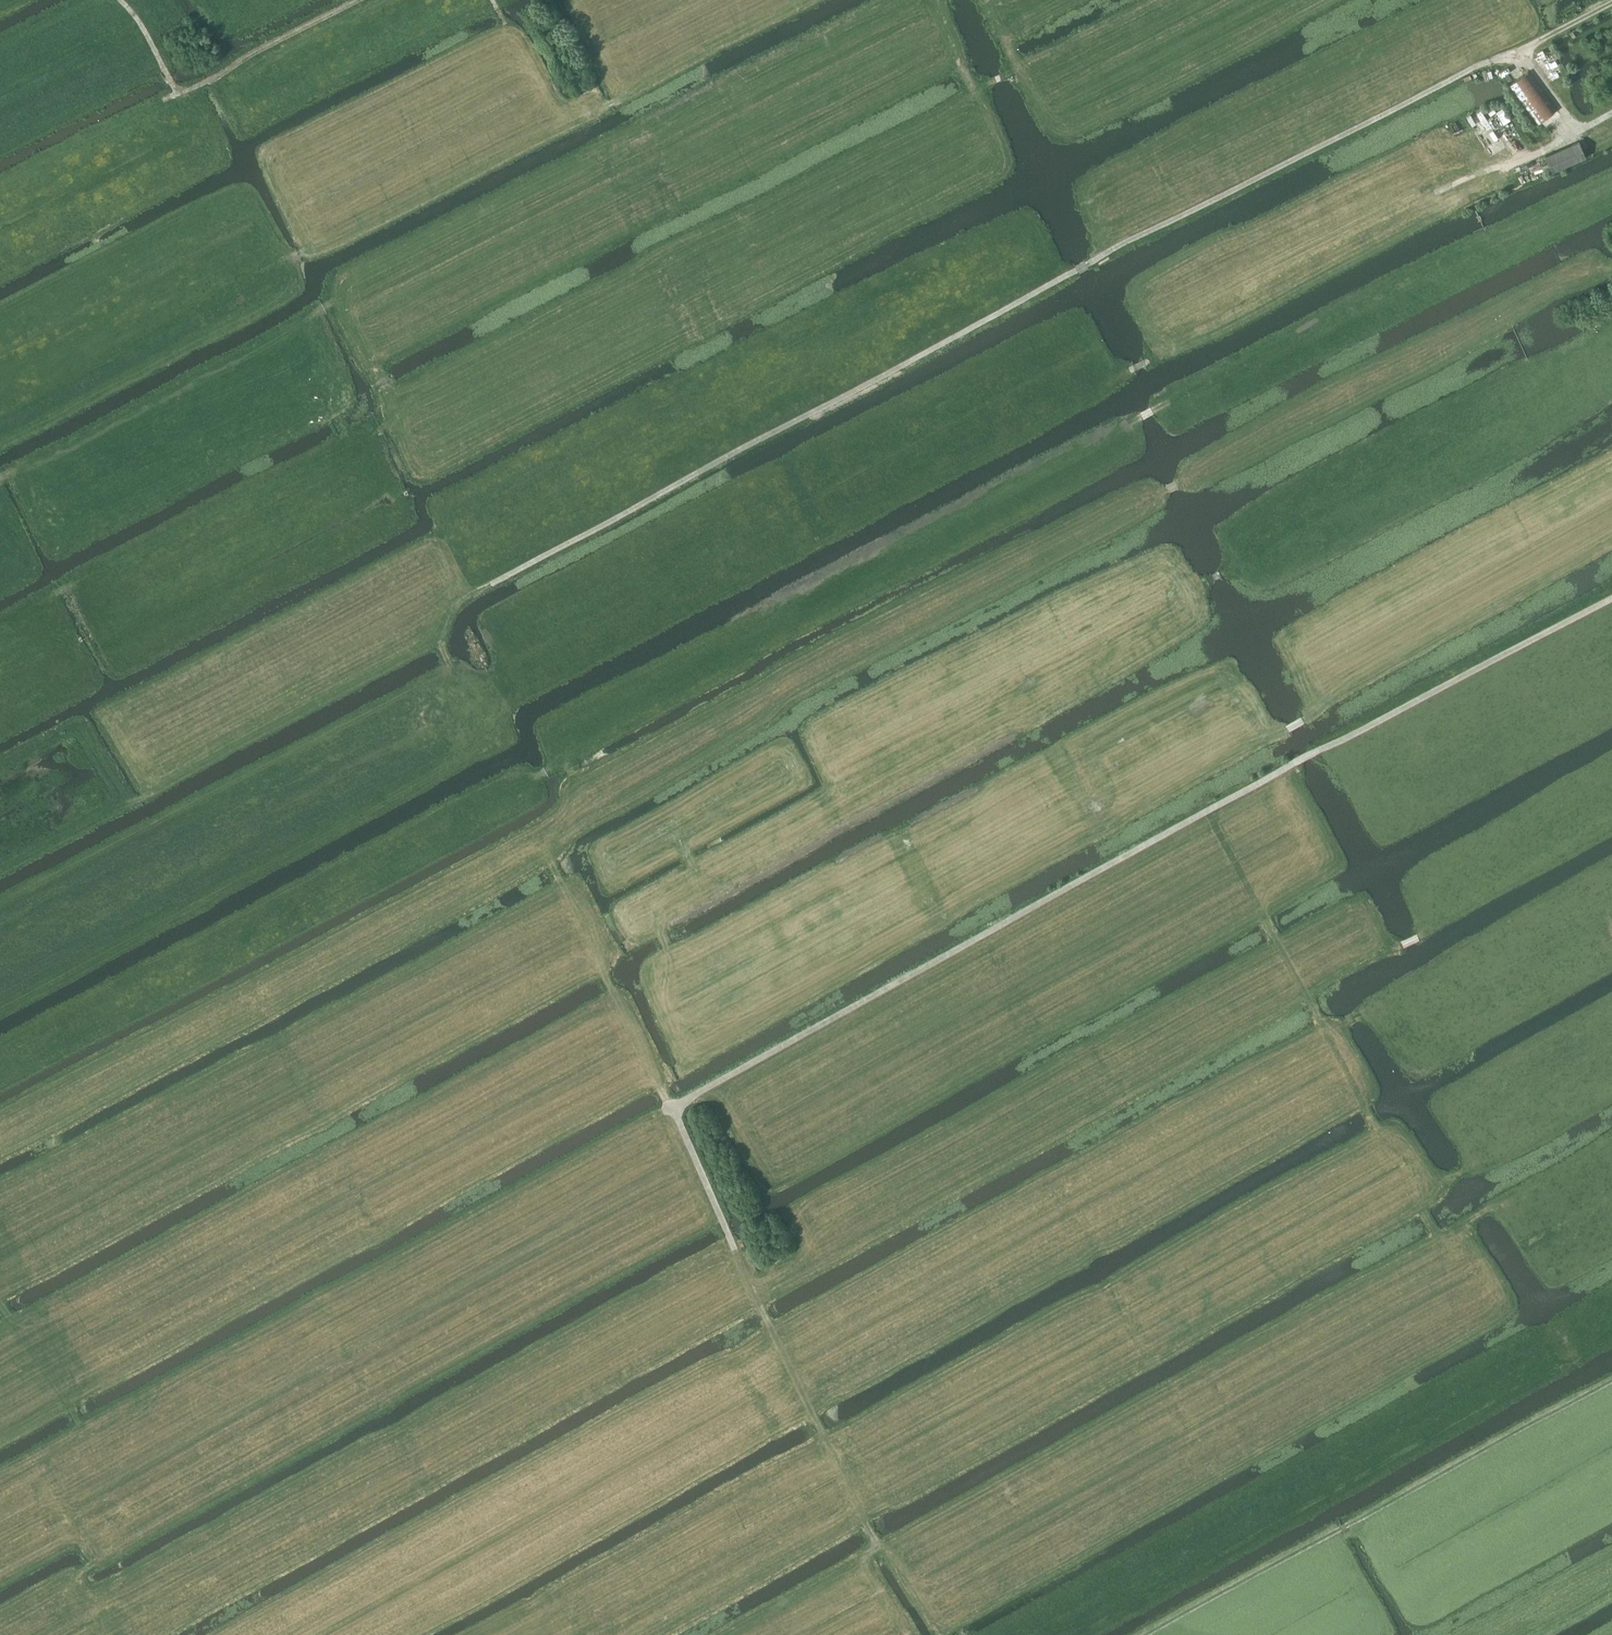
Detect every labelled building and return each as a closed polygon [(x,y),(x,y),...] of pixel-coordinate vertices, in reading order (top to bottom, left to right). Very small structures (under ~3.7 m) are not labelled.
[(1529,71),(1509,86),(1538,124),(1558,109),(1529,71)] [(1519,149),(1523,138),(1514,129),(1503,132),(1499,144),(1508,152),(1519,149)] [(1582,141),(1547,156),(1554,173),(1588,158),(1582,141)]
